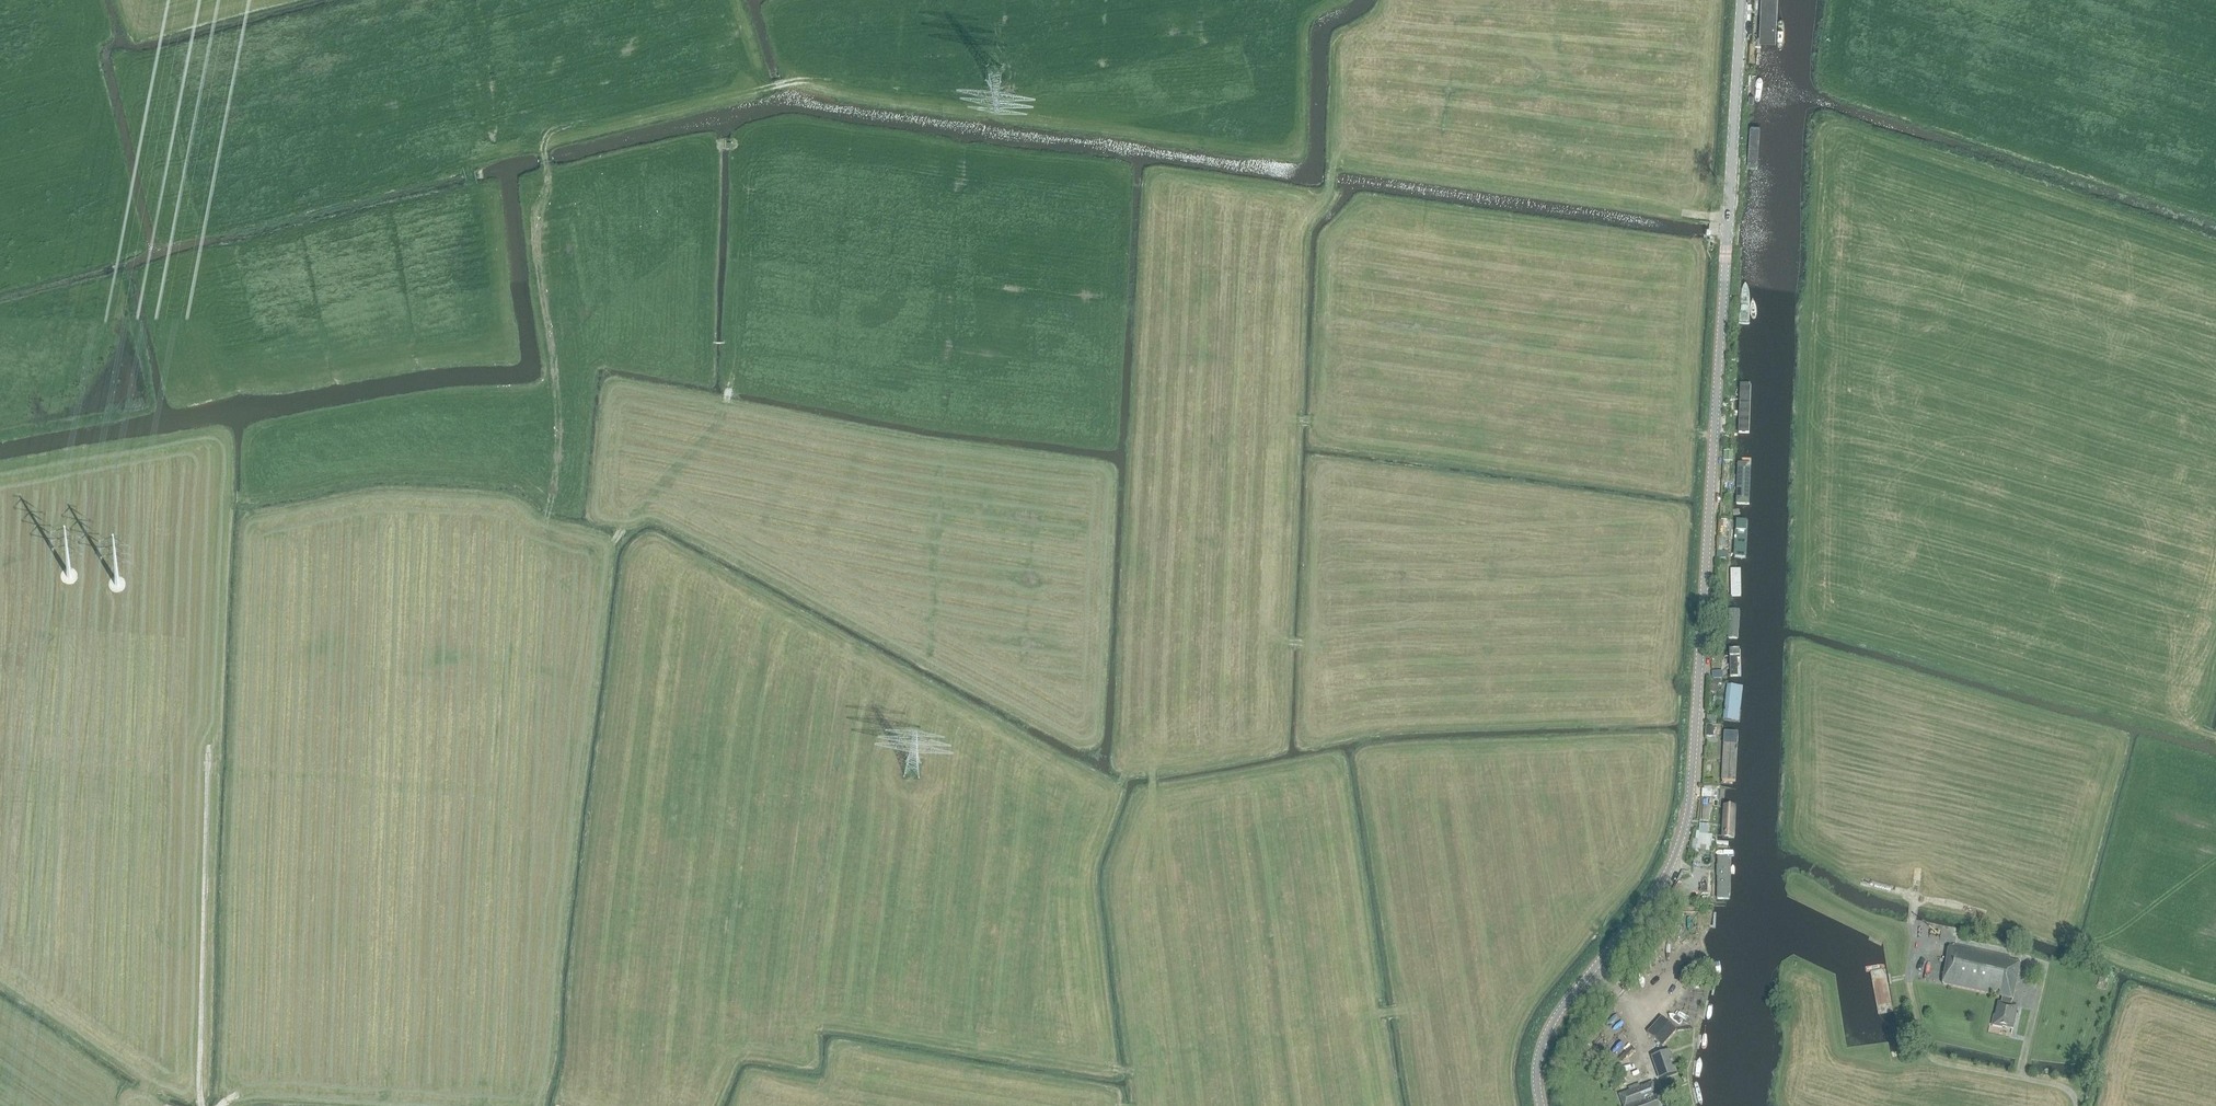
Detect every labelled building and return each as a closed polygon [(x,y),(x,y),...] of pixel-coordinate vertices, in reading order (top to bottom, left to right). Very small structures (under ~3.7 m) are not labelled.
[(1757,74),(1755,92),(1763,93),(1764,74),(1757,74)] [(1753,117),(1749,159),(1760,160),(1764,118),(1753,117)] [(1742,394),(1729,394),(1728,429),(1741,429),(1742,394)] [(1733,453),(1724,452),(1723,460),(1732,461),(1733,453)] [(1752,461),(1738,461),(1737,502),(1750,503),(1752,461)] [(1736,518),(1734,558),(1747,559),(1749,518),(1736,518)] [(1731,568),(1730,596),(1742,596),(1743,568),(1731,568)] [(1742,610),(1729,610),(1728,638),(1741,638),(1742,610)] [(1740,650),(1727,650),(1726,675),(1739,675),(1740,650)] [(1711,681),(1710,691),(1718,692),(1719,684),(1718,684),(1718,681),(1711,681)] [(1740,685),(1727,684),(1726,717),(1739,717),(1740,685)] [(1736,781),(1737,730),(1724,730),(1722,780),(1736,781)] [(1712,790),(1701,789),(1701,797),(1712,798),(1712,790)] [(1701,821),(1709,821),(1709,816),(1707,814),(1708,805),(1707,805),(1707,802),(1703,801),(1703,804),(1701,821)] [(1735,838),(1736,802),(1721,802),(1720,837),(1735,838)] [(1708,835),(1699,833),(1699,831),(1696,831),(1694,840),(1697,840),(1697,844),(1696,844),(1695,852),(1698,853),(1699,850),(1706,851),(1708,835)] [(1731,897),(1731,856),(1717,856),(1717,897),(1731,897)] [(1955,906),(1956,900),(1944,898),(1943,904),(1955,906)] [(2000,1003),(1999,1003),(1997,1002),(1994,1014),(1993,1014),(1990,1024),(2000,1026),(2000,1025),(2010,1027),(2015,1006),(2011,1005),(2012,999),(2013,999),(2021,962),(2009,960),(2010,956),(1953,944),(1953,946),(1949,945),(1948,949),(1947,949),(1941,983),(1942,983),(1942,985),(2001,998),(2000,1003)] [(1676,1031),(1661,1017),(1647,1033),(1662,1047),(1676,1031)] [(1654,1056),(1654,1080),(1671,1080),(1671,1056),(1654,1056)] [(1652,1083),(1618,1095),(1622,1105),(1660,1105),(1652,1083)]
